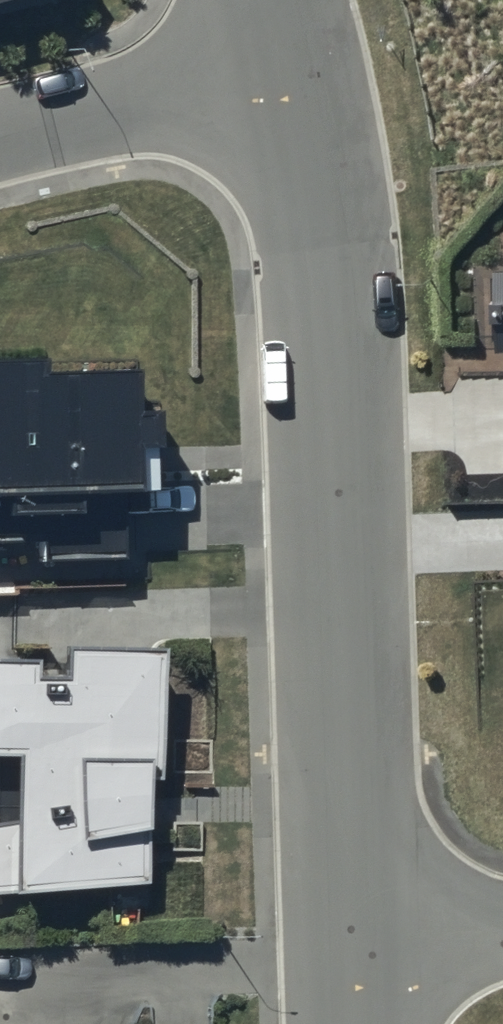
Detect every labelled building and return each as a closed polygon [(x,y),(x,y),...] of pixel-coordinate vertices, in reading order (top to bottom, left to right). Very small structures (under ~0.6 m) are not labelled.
[(0,352),(0,546),(36,545),(37,566),(130,562),(127,477),(139,477),(138,454),(154,453),(152,406),(137,407),(135,362),(45,365),(40,351),(0,352)] [(153,646),(54,644),(54,675),(30,674),(30,654),(0,653),(0,753),(4,753),(3,818),(0,818),(0,895),(148,884),(153,646)]
